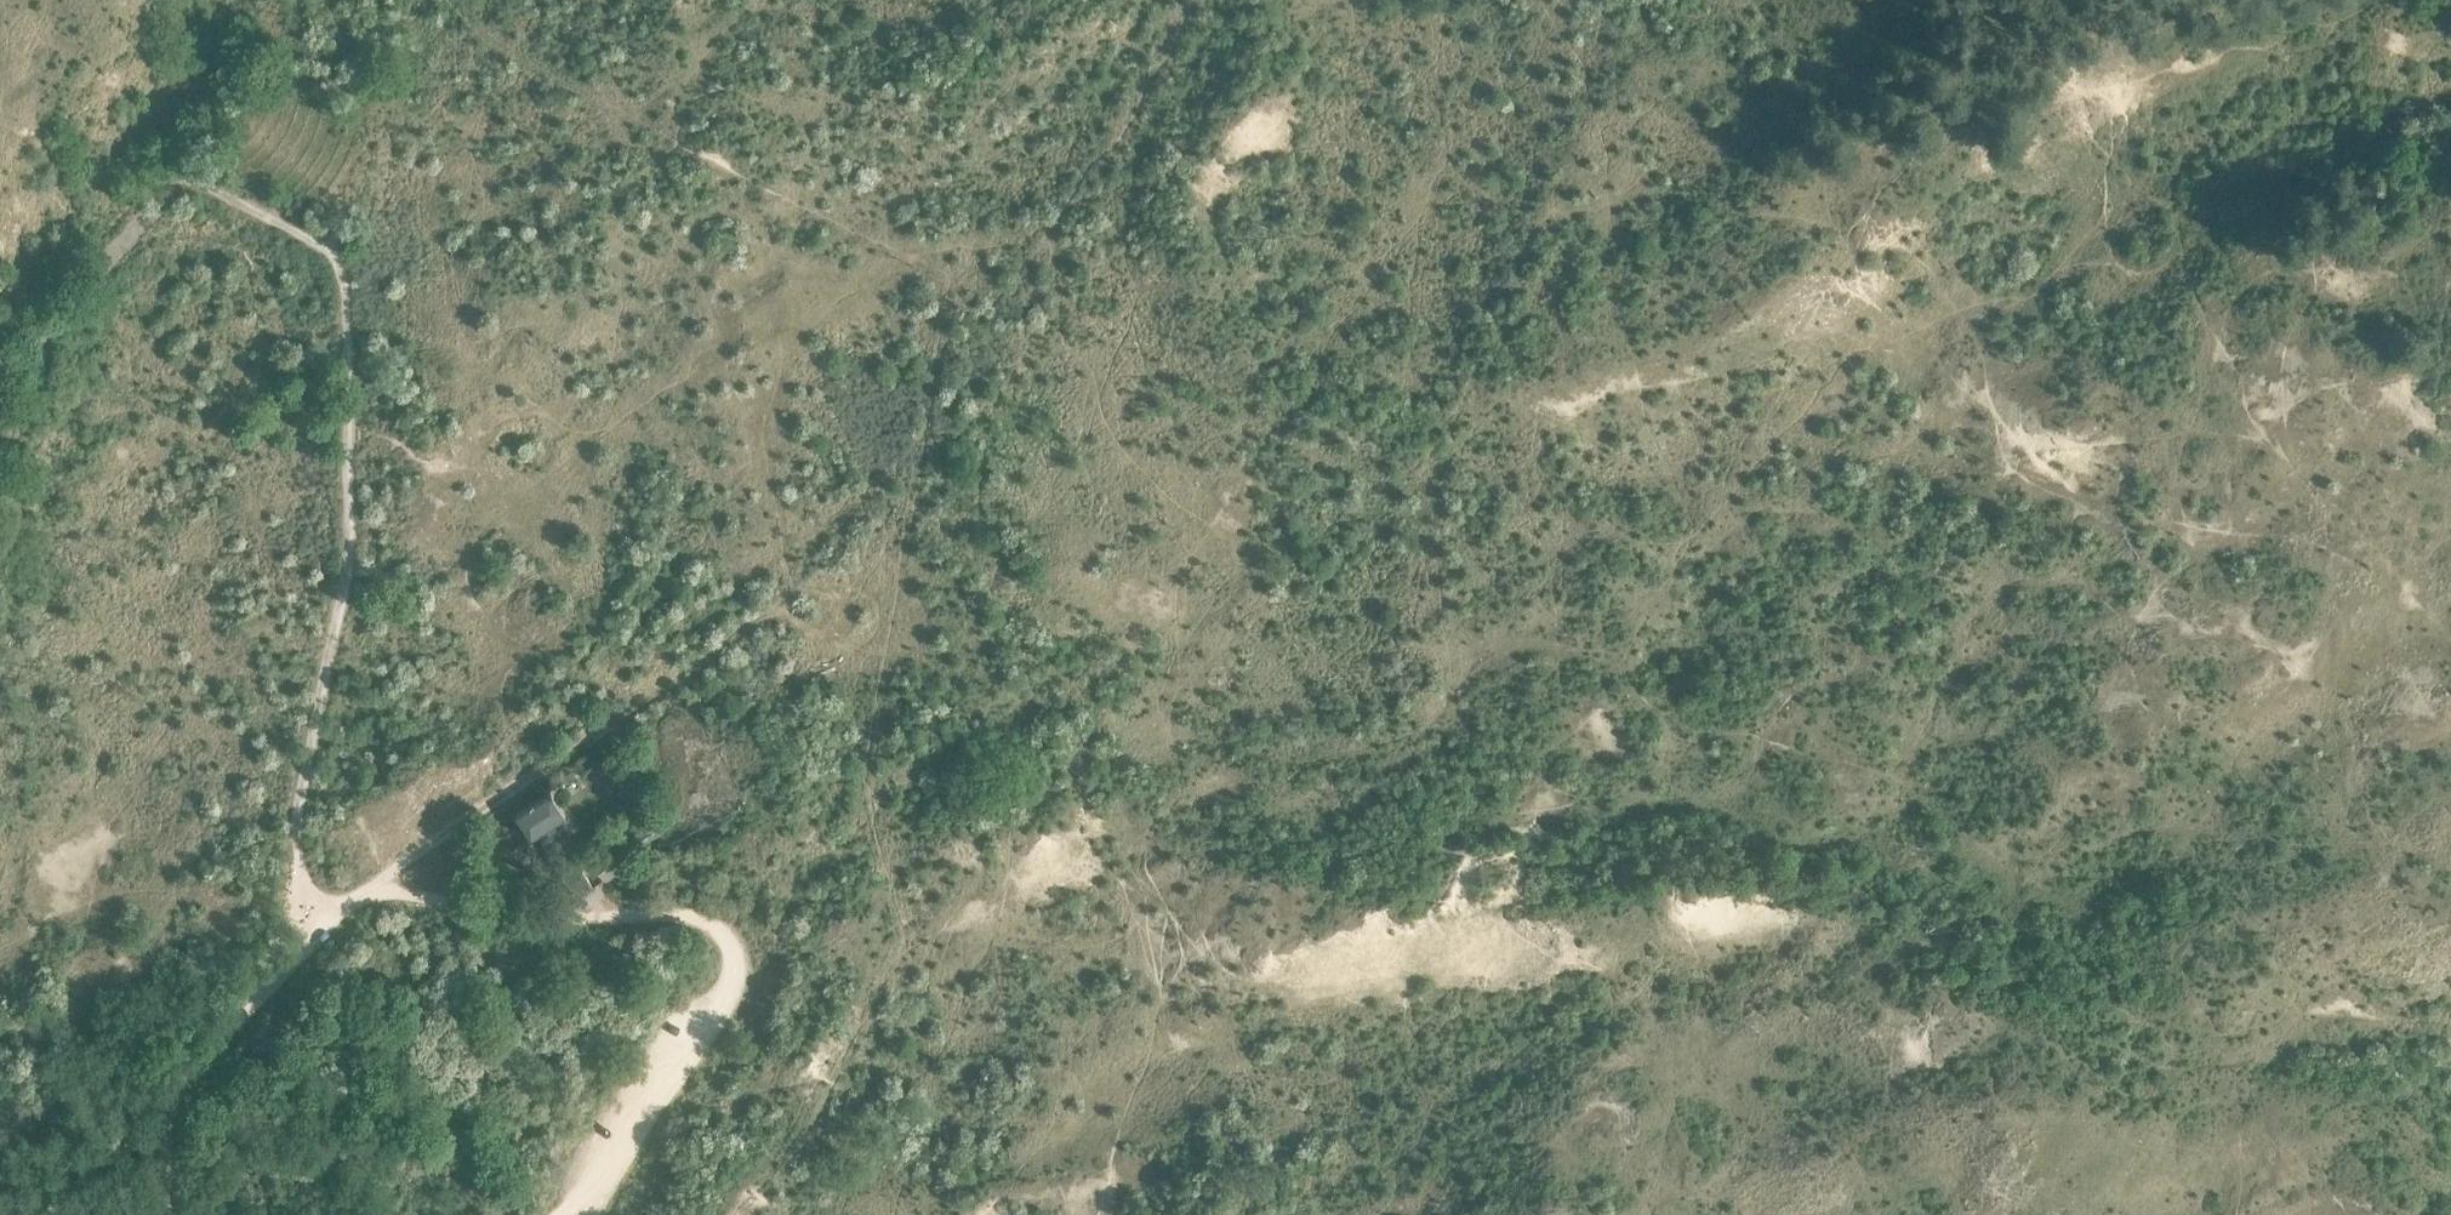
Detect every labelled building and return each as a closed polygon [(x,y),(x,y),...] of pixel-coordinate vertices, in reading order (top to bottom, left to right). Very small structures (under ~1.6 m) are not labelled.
[(538,831),(549,850),(565,840),(553,822),(565,814),(550,791),(546,793),(517,812),(532,836),(538,831)]
